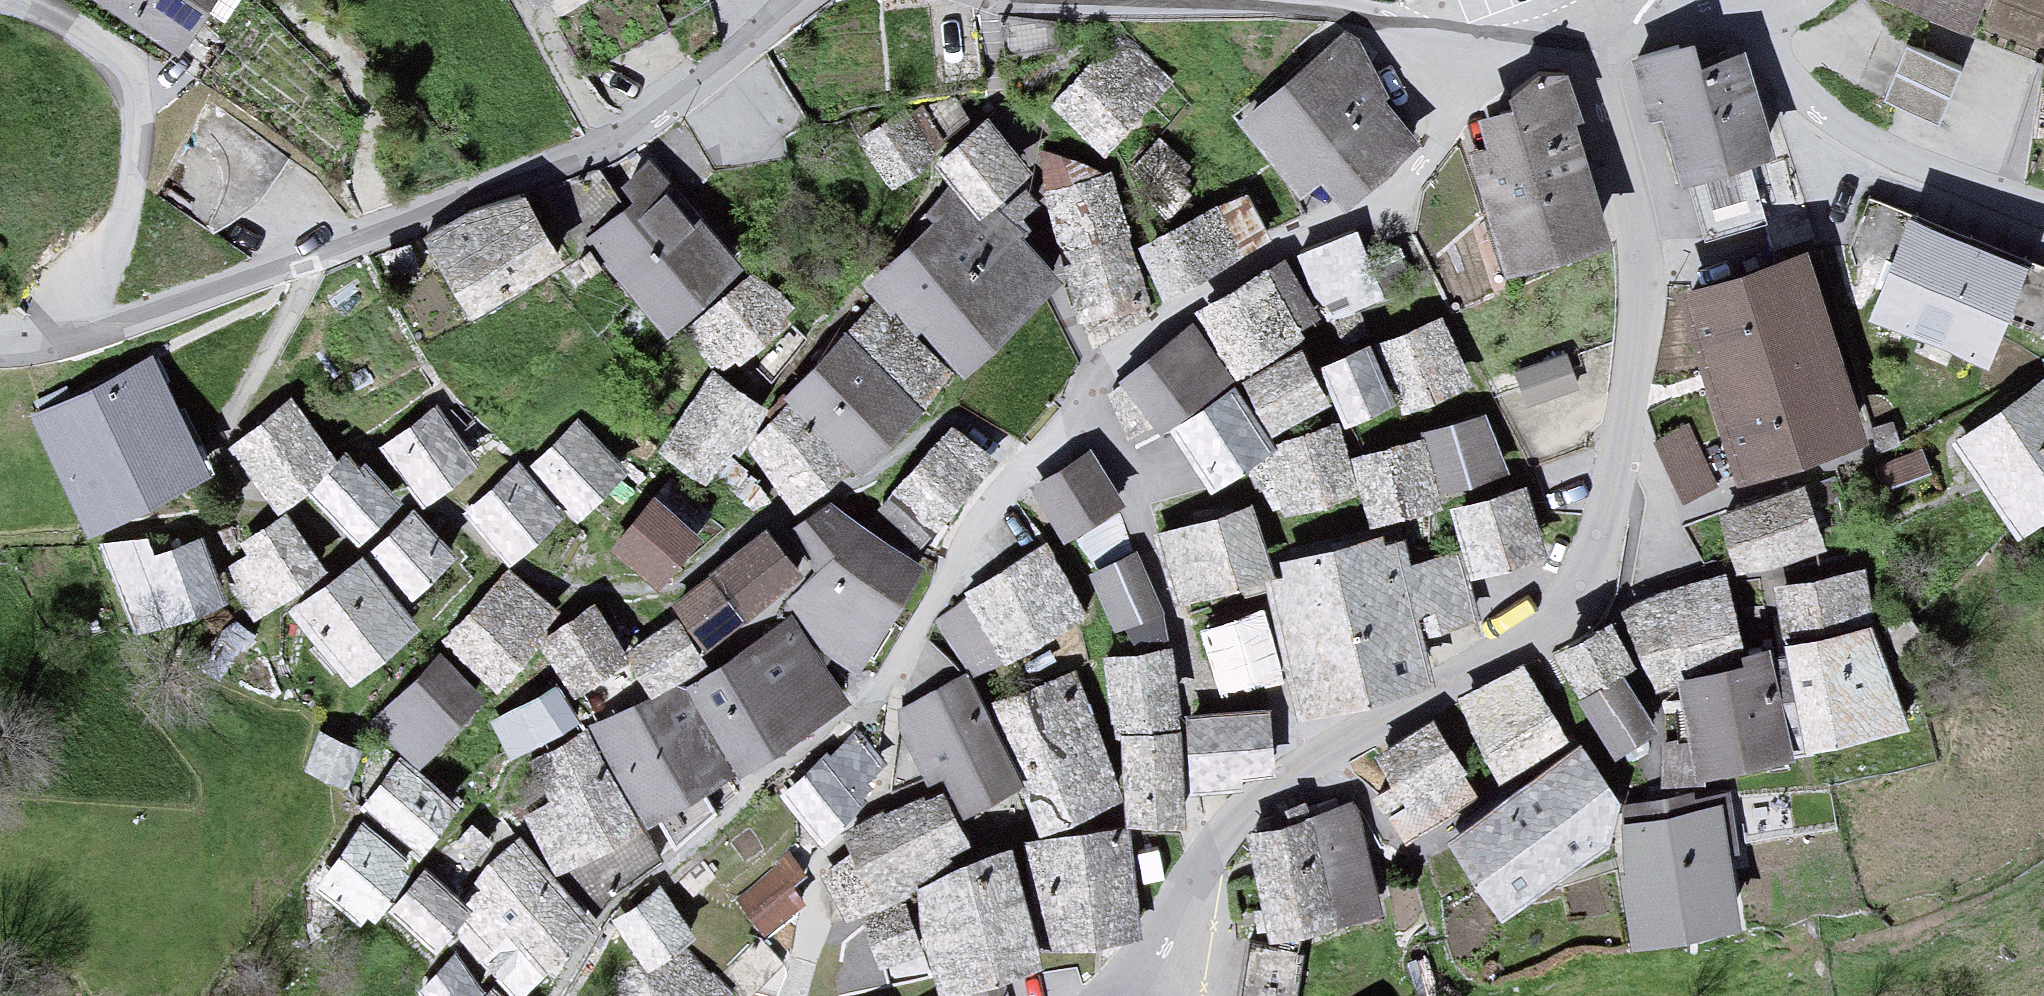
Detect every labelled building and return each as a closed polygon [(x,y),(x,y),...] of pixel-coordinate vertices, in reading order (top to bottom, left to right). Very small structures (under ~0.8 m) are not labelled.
[(171,50),(205,0),(97,0),(171,50)] [(1971,26),(1981,0),(1898,0),(1971,26)] [(1343,34),(1236,126),(1303,203),(1319,189),(1336,208),(1426,131),(1343,34)] [(1049,108),(1104,154),(1163,84),(1109,38),(1049,108)] [(1689,53),(1641,67),(1655,116),(1668,112),(1688,178),(1769,154),(1742,63),(1696,76),(1689,53)] [(1960,77),(1908,54),(1886,105),(1938,128),(1960,77)] [(1468,151),(1508,275),(1615,237),(1561,85),(1500,100),(1484,120),(1490,145),(1468,151)] [(909,102),(853,145),(889,191),(945,148),(909,102)] [(987,125),(935,171),(978,219),(1030,173),(987,125)] [(1758,166),(1770,212),(1798,205),(1786,158),(1758,166)] [(665,172),(587,240),(664,328),(742,260),(665,172)] [(1113,172),(1042,192),(1080,325),(1150,305),(1113,172)] [(933,223),(871,280),(963,380),(1065,286),(1023,240),(1033,231),(1023,221),(1041,204),(1027,189),(1009,205),(1004,200),(980,222),(948,187),(926,213),(933,223)] [(428,248),(470,317),(563,261),(522,192),(428,248)] [(1215,207),(1136,248),(1163,299),(1241,258),(1215,207)] [(1326,311),(1386,290),(1362,222),(1302,243),(1326,311)] [(1880,319),(1986,361),(2022,271),(1915,229),(1880,319)] [(1689,300),(1744,476),(1859,440),(1804,265),(1689,300)] [(791,317),(748,272),(683,336),(726,380),(791,317)] [(1196,313),(1236,381),(1303,342),(1264,274),(1196,313)] [(1193,323),(1119,381),(1161,436),(1235,381),(1193,323)] [(1445,325),(1375,351),(1402,424),(1472,398),(1445,325)] [(844,335),(785,401),(861,474),(924,405),(844,335)] [(1367,348),(1319,368),(1345,431),(1393,411),(1367,348)] [(1522,361),(1530,393),(1581,380),(1573,348),(1522,361)] [(1301,355),(1243,387),(1272,440),(1330,408),(1301,355)] [(32,419),(86,529),(206,469),(152,359),(32,419)] [(767,411),(712,375),(658,457),(715,493),(746,445),(767,411)] [(1236,387),(1169,431),(1212,496),(1247,473),(1279,452),(1274,446),(1236,387)] [(2021,528),(2043,512),(2043,388),(1963,443),(2021,528)] [(231,444),(272,505),(338,460),(296,399),(231,444)] [(425,410),(374,454),(424,513),(476,469),(425,410)] [(790,412),(746,445),(795,514),(852,473),(790,412)] [(1423,438),(1442,497),(1509,476),(1488,413),(1422,434),(1423,438)] [(1691,419),(1658,435),(1690,503),(1724,486),(1691,419)] [(1337,424),(1274,446),(1279,452),(1247,473),(1255,490),(1262,488),(1271,513),(1281,510),(1284,519),(1360,495),(1349,461),(1337,424)] [(580,428),(532,469),(582,526),(633,481),(580,428)] [(992,466),(955,433),(887,509),(923,542),(992,466)] [(1423,438),(1349,461),(1360,495),(1371,531),(1445,507),(1442,497),(1423,438)] [(1088,457),(1026,494),(1060,552),(1122,516),(1088,457)] [(317,499),(356,544),(400,505),(360,461),(317,499)] [(519,469),(457,520),(499,570),(561,518),(519,469)] [(1810,491),(1721,515),(1739,578),(1827,554),(1810,491)] [(652,493),(605,547),(656,590),(702,537),(652,493)] [(1458,517),(1476,581),(1545,562),(1527,497),(1458,517)] [(816,570),(786,603),(822,650),(859,677),(928,569),(877,536),(831,503),(794,528),(816,570)] [(1254,508),(1159,532),(1179,608),(1242,591),(1244,598),(1266,593),(1264,584),(1273,581),(1254,508)] [(373,557),(412,598),(455,558),(416,517),(373,557)] [(235,555),(273,607),(322,571),(284,519),(235,555)] [(229,604),(212,530),(158,541),(154,526),(111,535),(131,626),(229,604)] [(767,530),(669,605),(707,653),(804,578),(767,530)] [(1266,593),(1299,721),(1439,685),(1426,636),(1409,567),(1403,541),(1386,546),(1383,537),(1279,563),(1283,579),(1273,581),(1264,584),(1266,593)] [(1045,552),(962,597),(1001,667),(1084,621),(1045,552)] [(1458,554),(1409,567),(1426,636),(1475,623),(1458,554)] [(295,613),(351,679),(417,622),(361,556),(295,613)] [(1133,559),(1086,581),(1113,637),(1160,615),(1133,559)] [(1862,569),(1770,590),(1782,642),(1874,621),(1862,569)] [(505,572),(444,647),(499,692),(540,642),(561,618),(505,572)] [(1666,596),(1631,616),(1655,685),(1745,654),(1721,585),(1666,596)] [(595,608),(540,642),(576,698),(630,664),(623,653),(595,608)] [(1259,615),(1197,636),(1220,704),(1281,683),(1259,615)] [(681,622),(623,653),(649,695),(709,663),(681,622)] [(1608,624),(1553,656),(1614,761),(1660,734),(1632,686),(1641,680),(1608,624)] [(791,626),(684,685),(741,774),(848,707),(791,626)] [(1865,636),(1795,653),(1815,746),(1900,726),(1865,636)] [(1167,648),(1100,657),(1111,743),(1122,742),(1178,735),(1167,648)] [(1749,674),(1685,687),(1705,776),(1789,758),(1767,657),(1746,661),(1749,674)] [(375,724),(419,765),(481,700),(437,659),(375,724)] [(1072,671),(991,703),(1041,831),(1122,800),(1072,671)] [(1522,675),(1463,703),(1503,786),(1568,746),(1522,675)] [(969,676),(893,713),(927,782),(945,773),(964,813),(1021,785),(969,676)] [(489,727),(508,761),(579,721),(559,686),(489,727)] [(679,687),(590,731),(647,823),(734,774),(679,687)] [(1274,708),(1183,715),(1189,796),(1243,792),(1242,779),(1279,776),(1274,708)] [(1435,725),(1366,767),(1406,841),(1476,805),(1435,725)] [(558,805),(529,822),(558,871),(639,828),(590,731),(533,758),(558,805)] [(844,731),(780,800),(822,839),(886,770),(844,731)] [(1178,735),(1122,742),(1124,827),(1184,823),(1178,735)] [(321,741),(305,781),(342,795),(358,755),(321,741)] [(1455,847),(1505,917),(1600,848),(1611,807),(1577,760),(1455,847)] [(367,808),(421,851),(454,810),(401,767),(367,808)] [(858,832),(824,878),(842,920),(911,892),(916,873),(969,847),(936,784),(858,832)] [(1622,818),(1638,940),(1738,928),(1723,806),(1622,818)] [(1355,814),(1247,840),(1272,938),(1380,911),(1355,814)] [(443,858),(466,876),(498,835),(474,817),(443,858)] [(363,831),(319,887),(362,920),(405,864),(363,831)] [(1083,832),(1022,845),(1052,947),(1139,938),(1127,831),(1083,832)] [(1010,841),(916,879),(944,986),(1045,957),(1010,841)] [(524,855),(450,935),(517,995),(526,995),(596,921),(524,855)] [(761,920),(814,897),(795,856),(743,880),(761,920)] [(468,907),(420,870),(384,917),(432,953),(468,907)] [(657,887),(609,921),(645,971),(693,938),(657,887)] [(836,931),(844,995),(871,995),(929,985),(904,902),(836,931)] [(1300,942),(1250,938),(1246,995),(1296,995),(1300,942)] [(451,959),(414,995),(415,995),(476,995),(482,990),(451,959)] [(966,994),(967,995),(1011,995),(1006,981),(966,994)]
